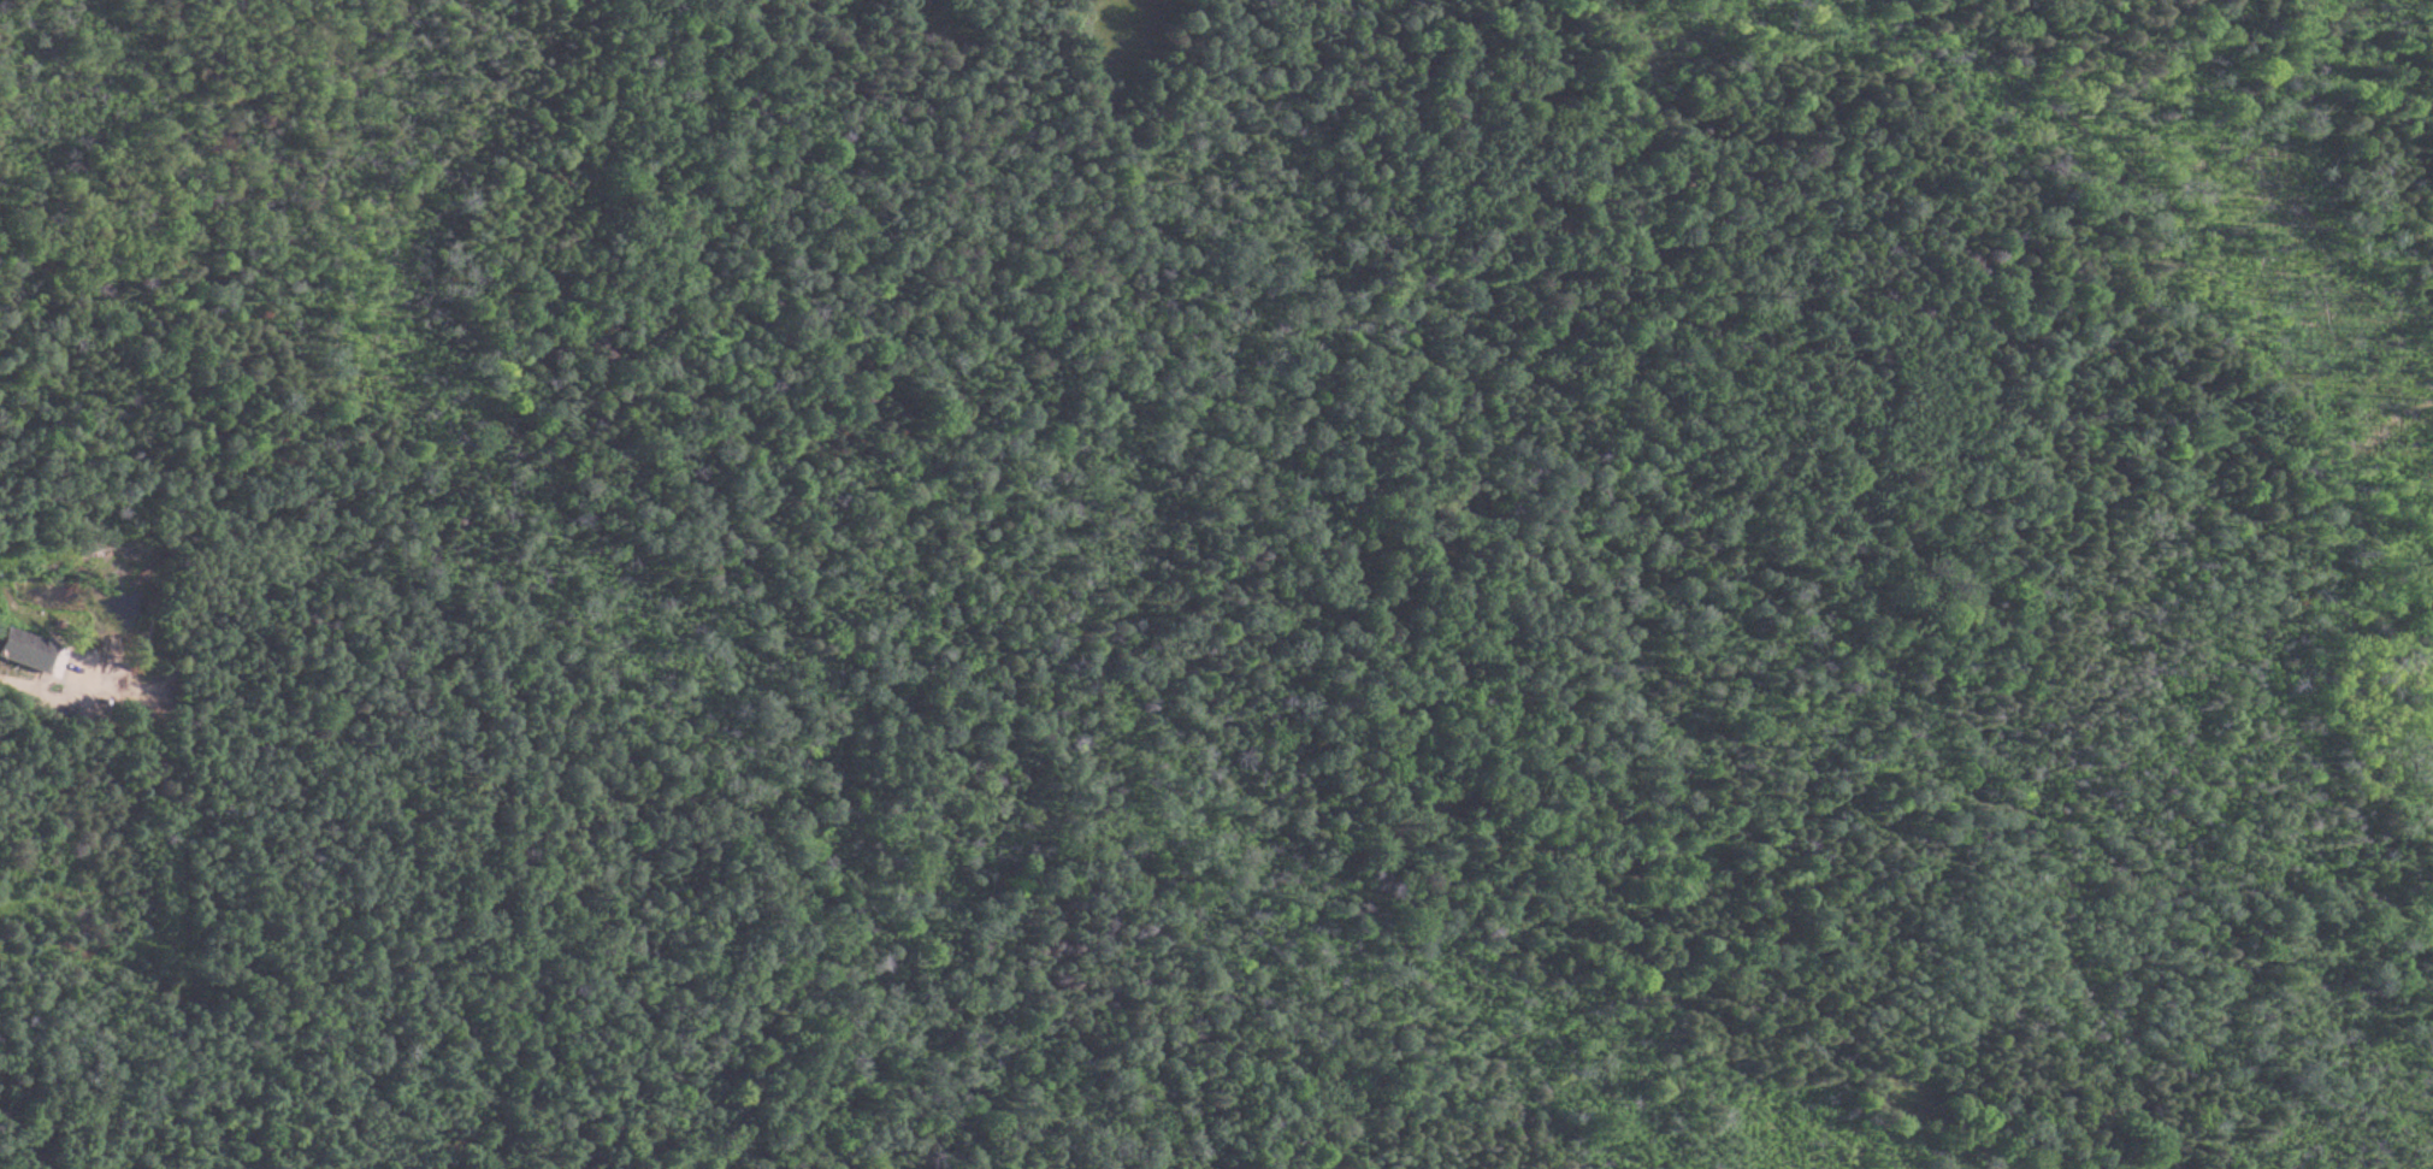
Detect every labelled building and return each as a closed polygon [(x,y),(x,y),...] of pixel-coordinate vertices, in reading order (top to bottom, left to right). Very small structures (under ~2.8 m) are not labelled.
[(4,625),(0,640),(0,658),(50,674),(59,642),(4,625)]
